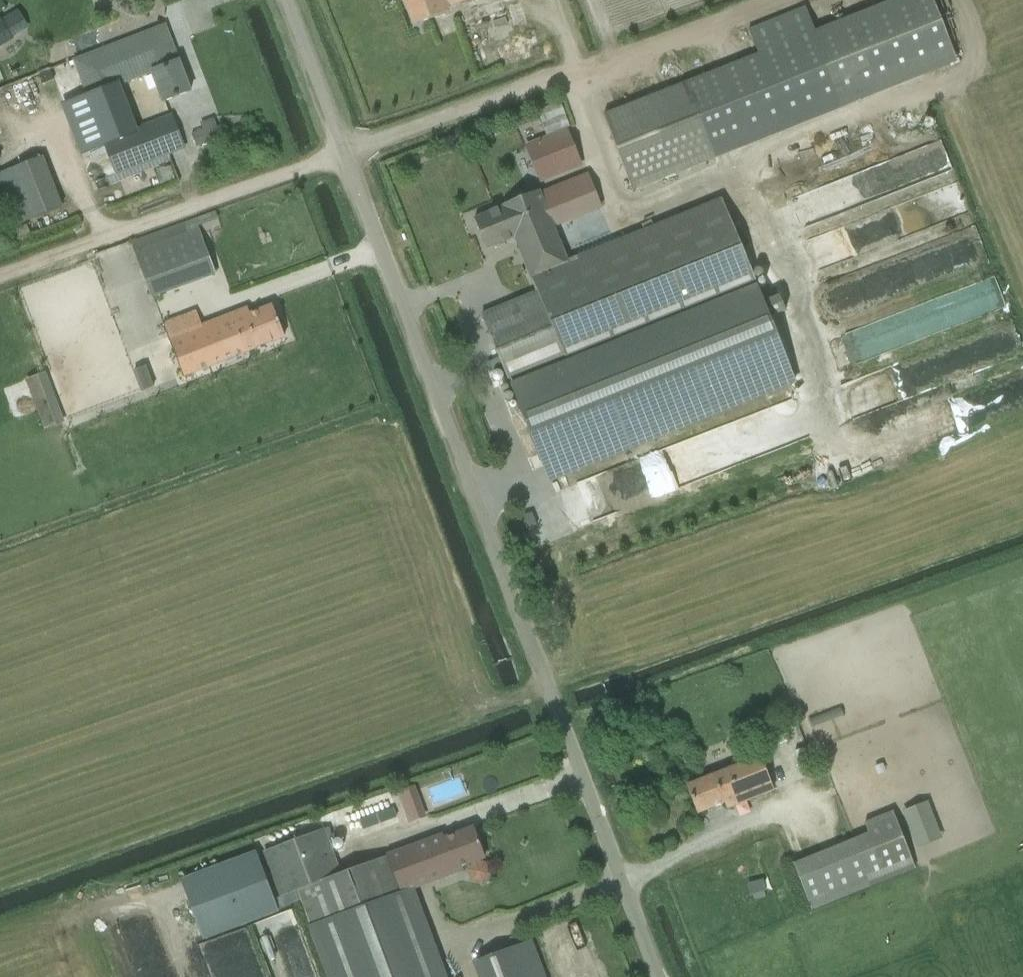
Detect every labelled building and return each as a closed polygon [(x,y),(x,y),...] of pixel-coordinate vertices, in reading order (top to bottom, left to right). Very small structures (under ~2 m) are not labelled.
[(434,18),(448,13),(446,9),(471,0),(405,0),(415,25),(434,18)] [(815,33),(845,108),(954,59),(931,0),(899,0),(815,33)] [(13,40),(0,18),(0,47),(13,40)] [(163,103),(172,99),(191,92),(165,26),(147,33),(75,60),(117,171),(183,146),(172,118),(135,132),(118,87),(152,74),(163,103)] [(616,111),(604,116),(633,191),(714,159),(684,83),(616,111)] [(208,144),(203,131),(194,134),(199,147),(208,144)] [(541,181),(560,173),(547,139),(528,147),(541,181)] [(789,202),(797,225),(935,177),(936,177),(954,171),(943,142),(802,192),(804,196),(789,202)] [(67,208),(50,156),(5,171),(22,223),(67,208)] [(475,218),(474,219),(487,251),(514,240),(516,244),(523,263),(529,277),(535,291),(536,293),(523,298),(481,316),(511,388),(544,470),(547,477),(548,479),(707,415),(787,383),(795,380),(761,294),(722,199),(568,261),(554,227),(578,218),(565,184),(540,194),(539,192),(503,206),(501,207),(502,208),(479,217),(475,218)] [(151,296),(214,273),(199,233),(137,256),(151,296)] [(202,327),(170,339),(183,376),(226,360),(241,354),(266,344),(285,337),(273,307),(251,316),(248,310),(230,317),(202,327)] [(48,430),(63,424),(65,423),(64,419),(55,397),(46,373),(26,381),(35,405),(37,411),(45,431),(48,430)] [(590,520),(732,466),(718,431),(576,485),(590,520)] [(821,744),(839,738),(832,715),(814,721),(821,744)] [(746,802),(775,790),(762,757),(687,786),(698,814),(725,804),(727,809),(746,802)] [(402,804),(419,797),(415,786),(398,793),(402,804)] [(800,859),(816,905),(922,868),(902,809),(870,820),(875,833),(800,859)] [(264,853),(266,860),(280,897),(273,900),(276,908),(277,910),(304,900),(314,925),(314,926),(333,976),(447,976),(414,888),(442,878),(461,871),(459,868),(485,858),(474,829),(444,840),(443,836),(424,843),(341,875),(324,830),(292,842),(264,853)] [(276,908),(256,856),(181,884),(201,936),(276,908)] [(479,976),(544,976),(531,941),(473,962),(479,976)]
